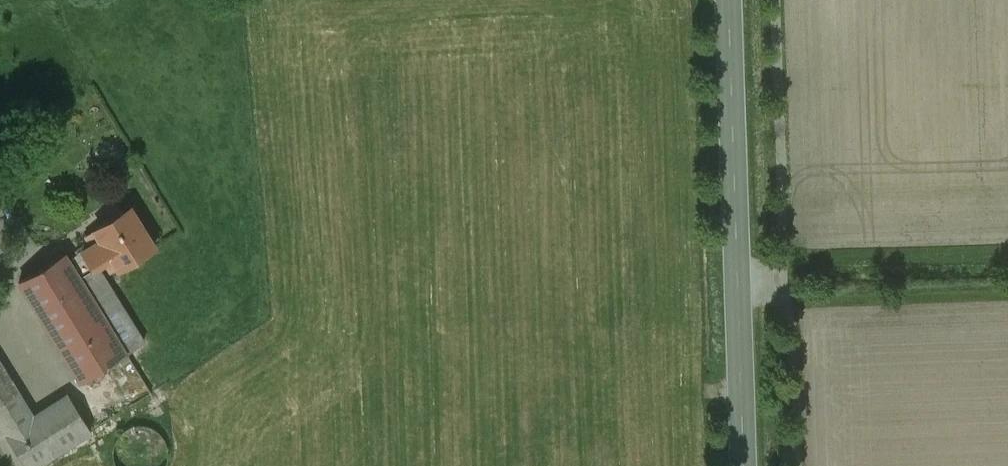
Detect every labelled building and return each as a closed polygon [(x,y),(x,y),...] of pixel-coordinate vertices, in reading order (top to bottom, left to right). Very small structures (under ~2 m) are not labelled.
[(155,245),(131,207),(96,229),(87,235),(93,244),(69,259),(80,278),(113,257),(116,262),(130,253),(133,259),(155,245)] [(65,253),(20,281),(81,380),(126,353),(80,278),(69,259),(65,253)] [(0,340),(0,464),(1,465),(38,465),(101,426),(76,388),(43,408),(0,340)] [(123,432),(121,435),(118,437),(117,441),(115,444),(114,448),(114,451),(114,455),(114,459),(116,462),(117,465),(165,465),(167,463),(168,459),(169,456),(169,452),(168,448),(168,445),(166,441),(165,438),(163,435),(160,432),(157,430),(154,428),(151,427),(147,426),(144,425),(140,425),(136,426),(133,427),(129,428),(126,430),(123,432)]
